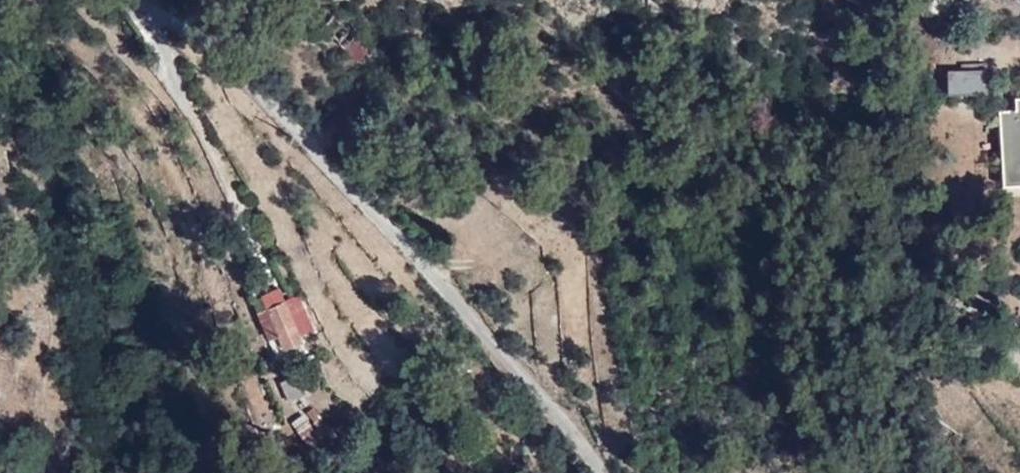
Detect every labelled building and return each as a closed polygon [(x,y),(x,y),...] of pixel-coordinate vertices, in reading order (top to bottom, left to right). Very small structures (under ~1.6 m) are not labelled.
[(328,20),(319,29),(359,68),(369,59),(328,20)] [(985,70),(945,73),(946,98),(986,96),(985,70)] [(1017,104),(1017,117),(993,118),(998,187),(1019,185),(1019,104),(1017,104)] [(281,289),(260,299),(283,347),(305,338),(302,331),(316,325),(303,299),(290,305),(281,289)] [(294,373),(279,380),(288,398),(303,393),(294,373)] [(304,413),(289,422),(301,441),(316,432),(304,413)]
